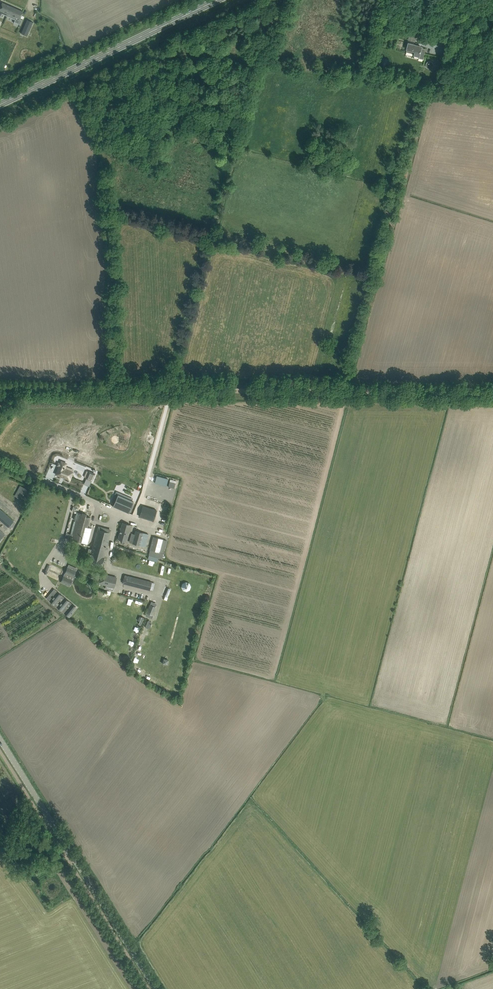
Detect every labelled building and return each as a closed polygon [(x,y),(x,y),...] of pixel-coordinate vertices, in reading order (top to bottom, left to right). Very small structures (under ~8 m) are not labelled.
[(1,16),(0,17),(1,17),(2,14),(15,20),(14,23),(15,22),(20,24),(19,25),(20,25),(22,20),(22,19),(22,20),(20,19),(23,12),(2,2),(0,7),(0,16),(1,16)] [(27,19),(21,33),(27,36),(33,22),(27,19)] [(407,50),(407,52),(415,54),(415,55),(419,56),(419,58),(423,59),(424,57),(425,54),(426,49),(417,47),(418,45),(409,43),(407,48),(407,49),(407,50)] [(63,471),(58,482),(63,484),(64,481),(68,483),(67,485),(72,487),(76,477),(68,474),(70,469),(65,467),(64,469),(62,468),(61,470),(63,471)] [(91,480),(92,480),(95,474),(88,471),(85,477),(86,478),(91,480)] [(157,476),(155,482),(166,486),(168,479),(157,476)] [(23,487),(17,498),(24,501),(30,490),(23,487)] [(118,495),(114,506),(121,509),(129,512),(134,501),(118,495)] [(143,506),(140,516),(153,521),(156,510),(143,506)] [(8,527),(14,521),(0,509),(0,520),(8,527)] [(78,514),(72,534),(74,535),(73,541),(83,543),(87,529),(90,517),(78,514)] [(122,523),(118,536),(126,538),(128,533),(129,534),(129,533),(130,532),(130,530),(131,525),(122,523)] [(88,563),(101,567),(104,557),(103,557),(111,530),(110,532),(102,530),(102,527),(98,526),(91,554),(90,554),(88,563)] [(145,546),(147,539),(148,534),(136,530),(132,543),(145,546)] [(150,549),(160,552),(163,540),(153,537),(150,549)] [(67,567),(65,573),(72,576),(75,570),(67,567)] [(99,583),(114,587),(117,577),(101,573),(99,583)] [(152,582),(125,575),(123,583),(150,590),(152,582)] [(63,576),(61,582),(68,585),(71,579),(63,576)] [(188,591),(191,584),(184,581),(181,588),(188,591)] [(49,595),(47,598),(55,605),(61,597),(56,592),(52,598),(49,595)] [(63,599),(57,607),(62,611),(68,603),(63,599)] [(146,613),(152,615),(156,607),(150,604),(146,613)] [(71,605),(64,613),(69,617),(76,609),(71,605)] [(170,661),(166,657),(162,661),(166,665),(170,661)]
